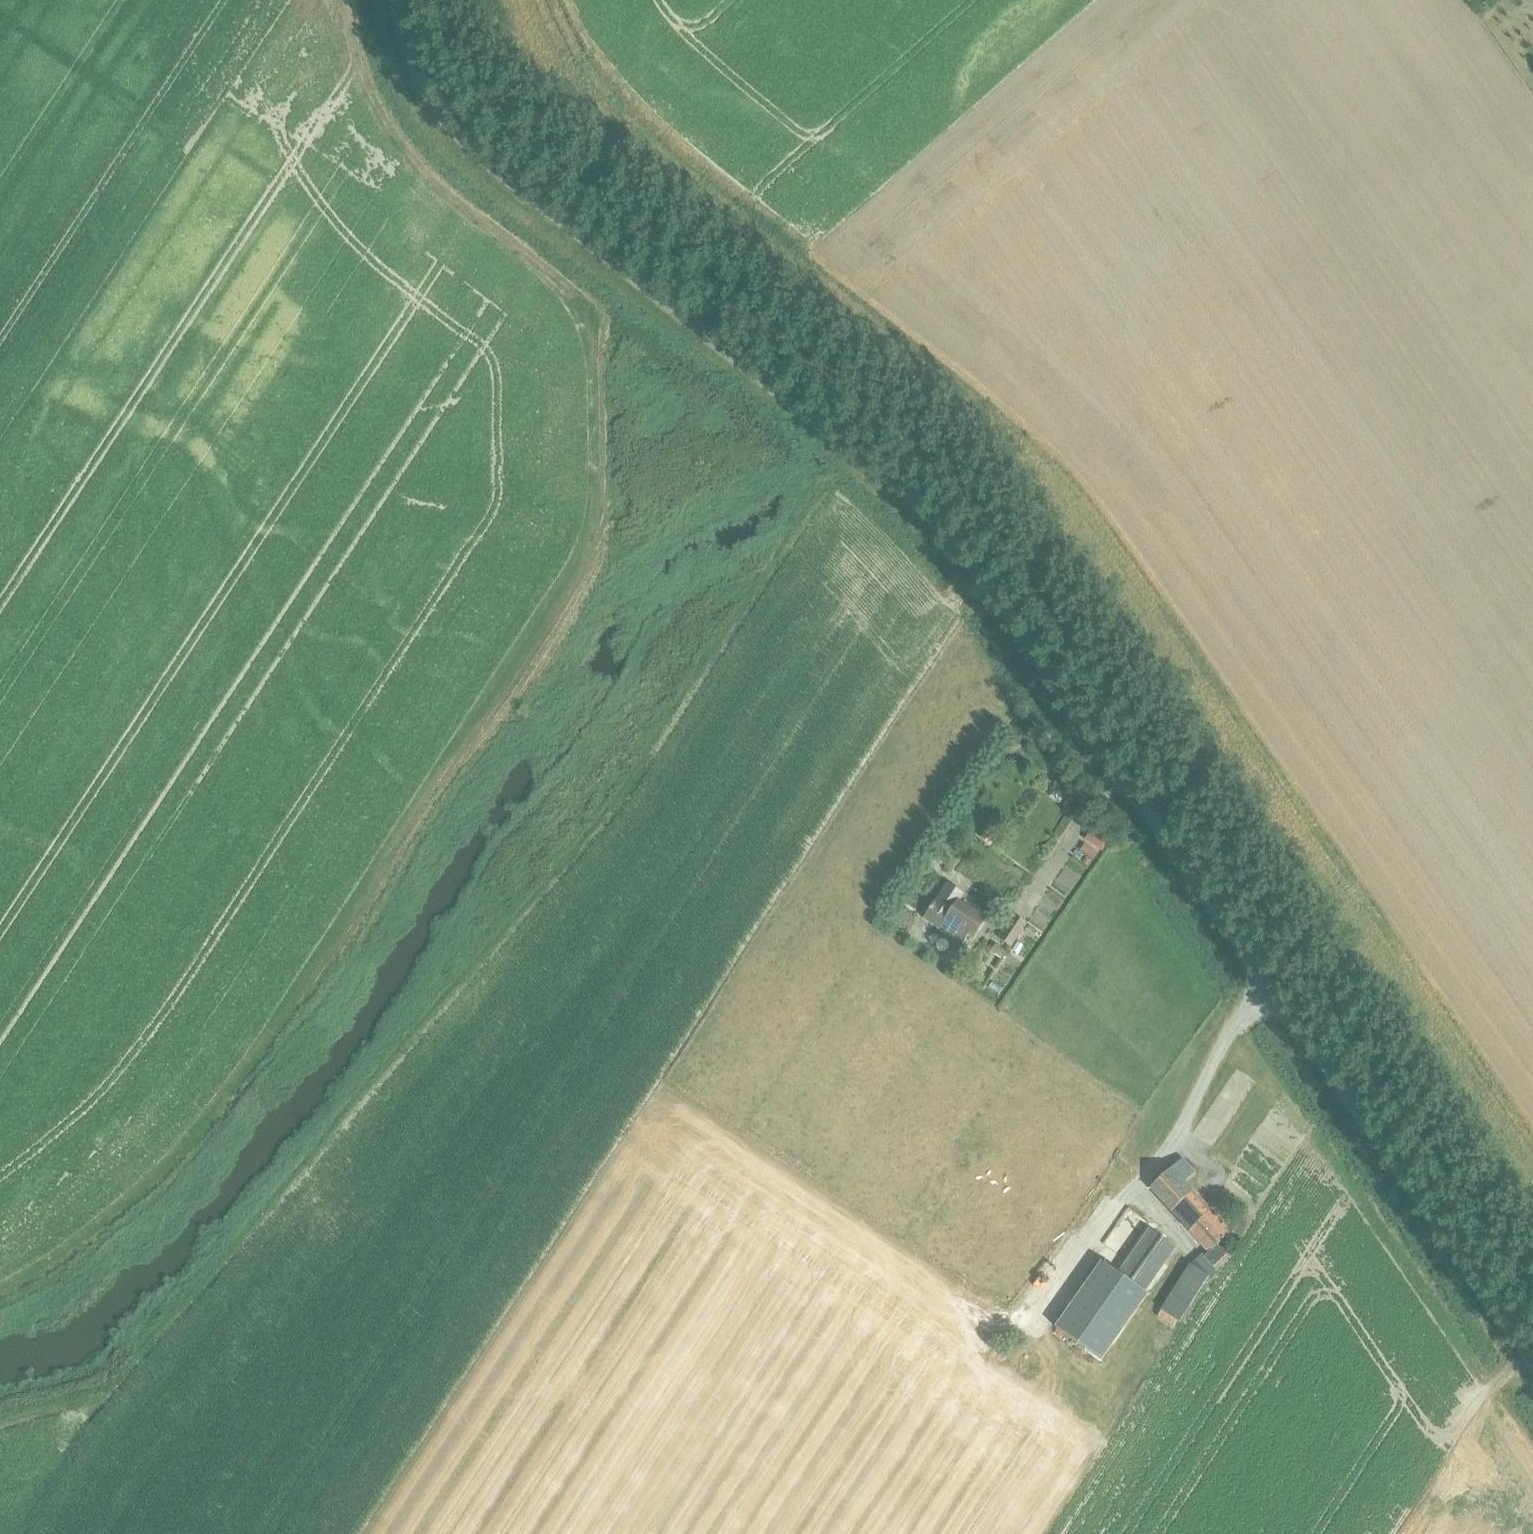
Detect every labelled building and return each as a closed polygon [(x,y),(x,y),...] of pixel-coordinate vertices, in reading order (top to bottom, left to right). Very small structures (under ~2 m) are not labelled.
[(1064,799),(1070,787),(1058,780),(1051,793),(1064,799)] [(1096,829),(1079,848),(1092,860),(1109,840),(1096,829)] [(924,919),(939,929),(963,945),(969,936),(975,939),(987,920),(959,902),(964,894),(949,884),(937,902),(935,901),(924,919)] [(1000,939),(1011,947),(1027,924),(1015,916),(1000,939)] [(1219,1245),(1232,1233),(1186,1183),(1196,1173),(1183,1159),(1150,1189),(1209,1253),(1205,1257),(1203,1254),(1190,1265),(1173,1292),(1191,1304),(1208,1277),(1209,1277),(1217,1270),(1214,1267),(1227,1255),(1219,1245)] [(1150,1229),(1119,1273),(1103,1262),(1056,1328),(1102,1360),(1148,1294),(1145,1292),(1176,1248),(1150,1229)]
